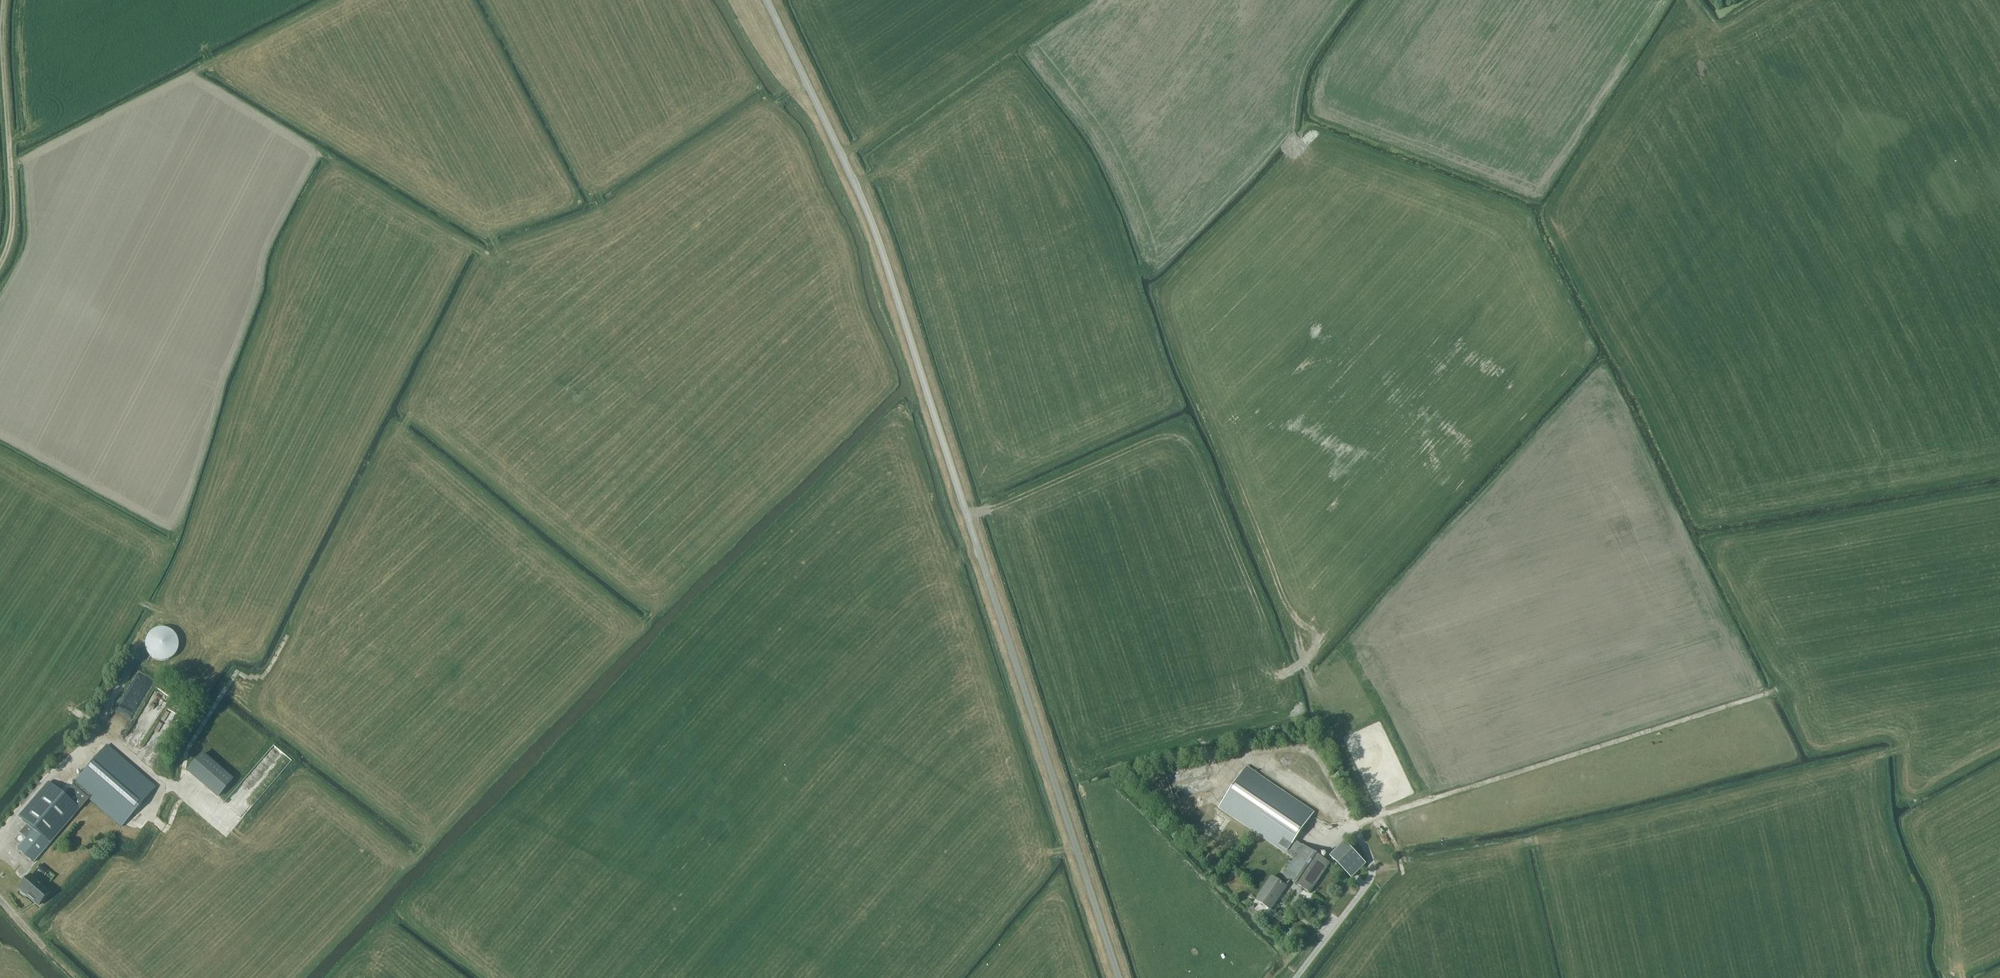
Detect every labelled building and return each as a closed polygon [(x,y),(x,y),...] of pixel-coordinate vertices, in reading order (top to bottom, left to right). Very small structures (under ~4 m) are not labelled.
[(164,661),(166,661),(167,660),(169,659),(172,658),(174,656),(176,654),(177,651),(178,649),(179,646),(179,643),(178,641),(177,638),(176,636),(174,634),(173,632),(170,630),(168,629),(166,628),(163,628),(160,628),(158,629),(155,629),(153,631),(151,632),(149,634),(147,636),(146,638),(145,641),(145,644),(145,646),(145,649),(146,651),(148,654),(149,656),(151,658),(153,659),(156,660),(158,661),(161,661),(164,661)] [(156,704),(159,697),(153,694),(148,703),(146,702),(137,718),(141,719),(145,712),(155,718),(161,707),(156,704)] [(84,795),(121,826),(155,787),(106,745),(64,795),(48,782),(18,817),(27,824),(19,833),(26,839),(17,849),(33,862),(73,816),(80,808),(75,805),(84,795)] [(253,767),(268,778),(266,781),(272,785),(290,759),(269,745),(253,767)] [(210,798),(227,779),(196,752),(179,771),(210,798)] [(1310,893),(1330,864),(1302,845),(1302,846),(1295,840),(1314,812),(1247,767),(1219,808),(1286,854),(1286,853),(1294,858),(1283,874),(1285,876),(1281,882),(1272,877),(1256,900),(1271,910),(1287,886),(1286,886),(1291,880),(1310,893)] [(1357,872),(1335,851),(1330,856),(1351,878),(1357,872)] [(1226,877),(1234,869),(1230,865),(1222,873),(1226,877)] [(18,888),(20,889),(20,892),(23,895),(26,895),(38,905),(50,892),(30,875),(18,888)]
